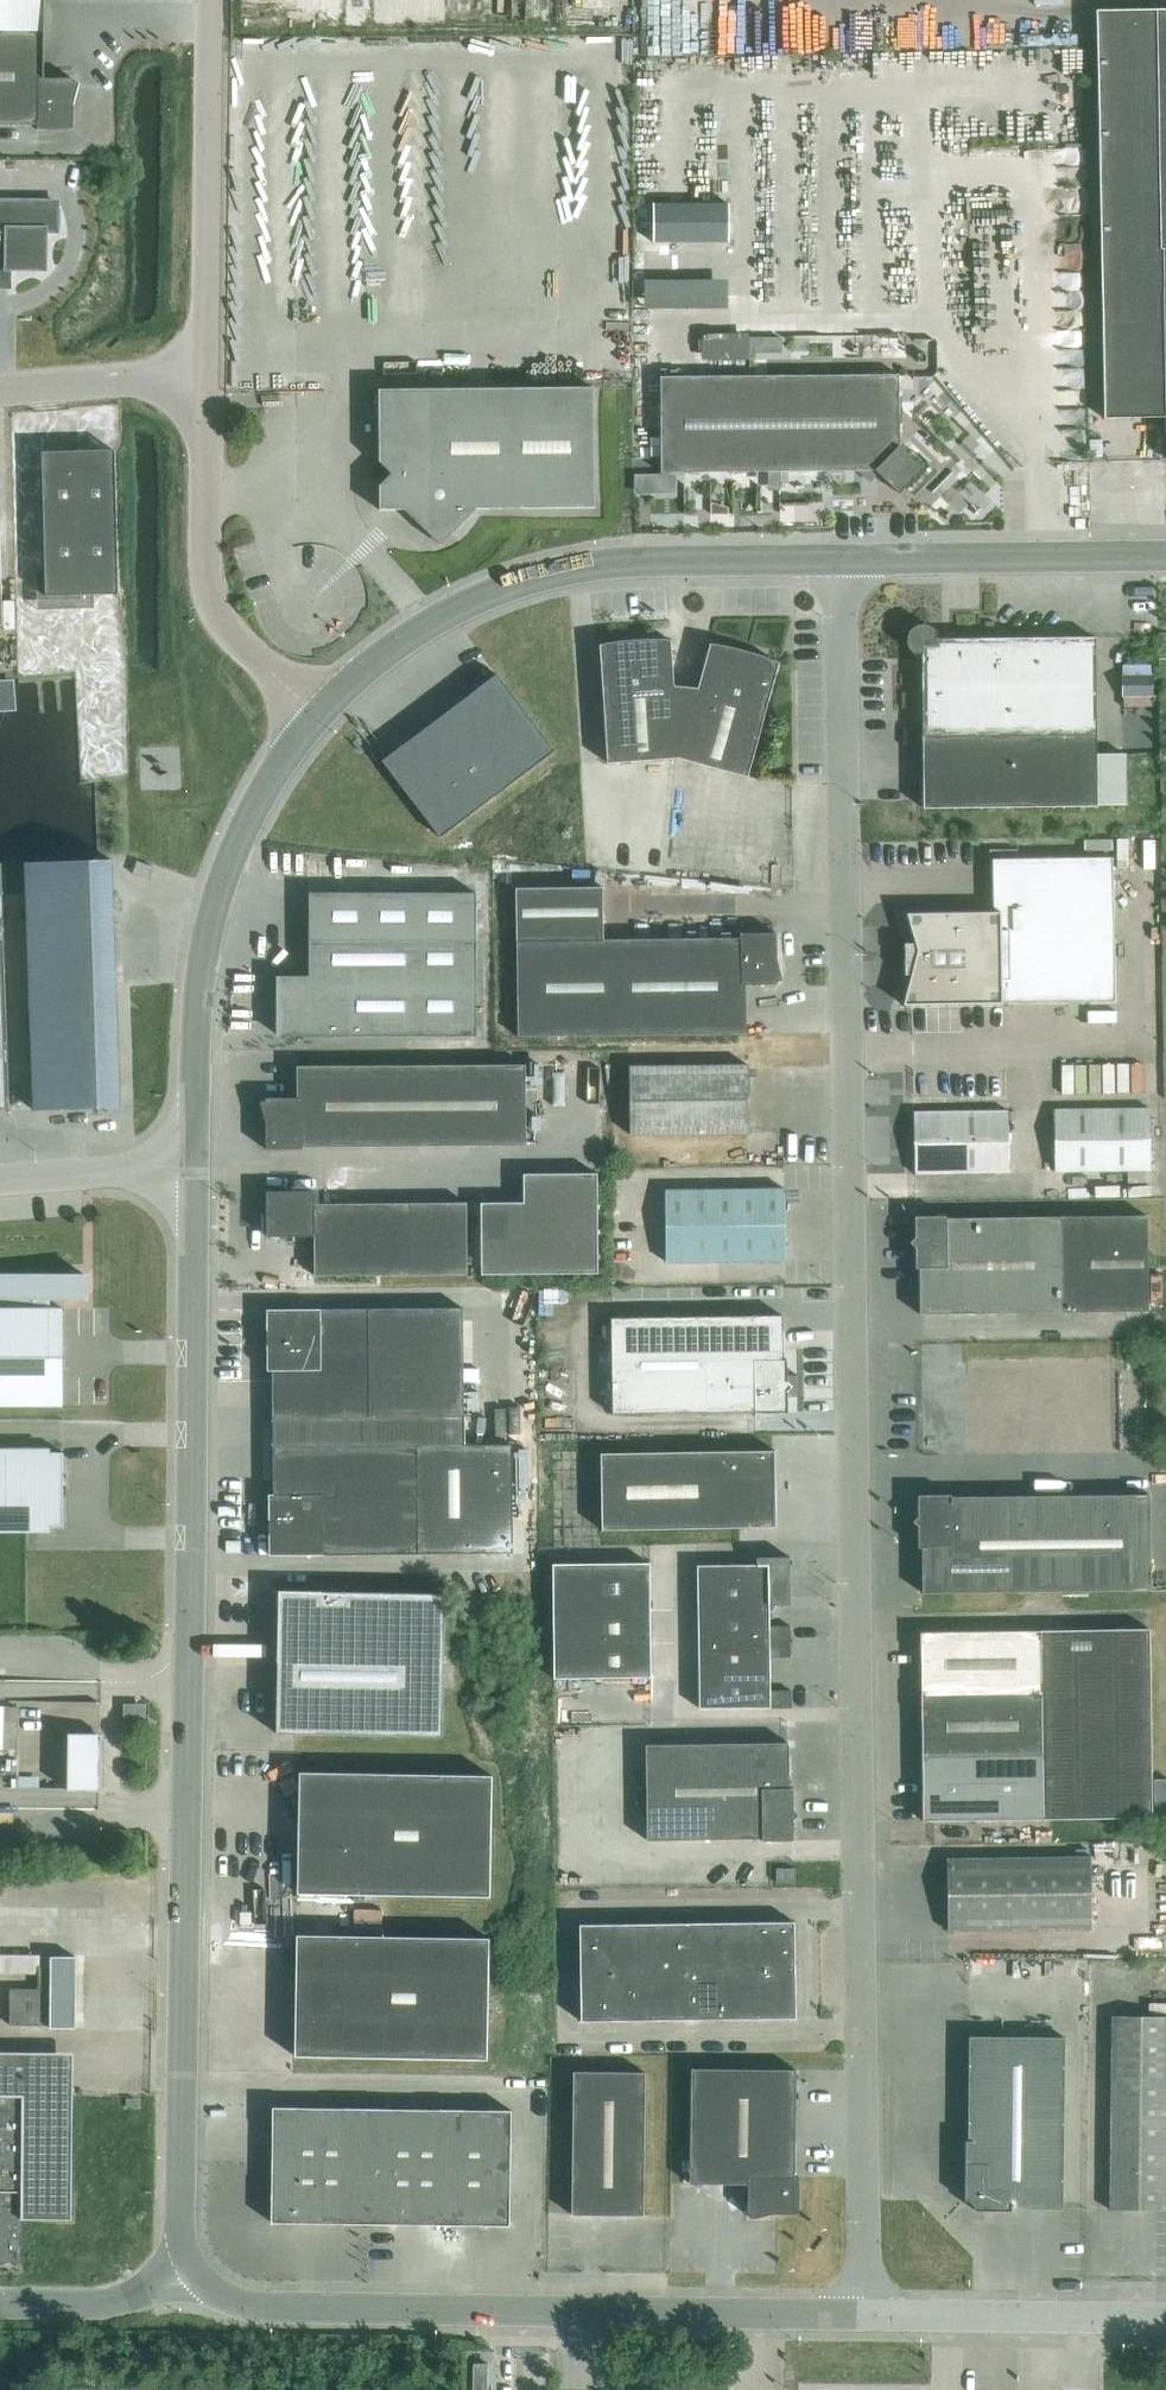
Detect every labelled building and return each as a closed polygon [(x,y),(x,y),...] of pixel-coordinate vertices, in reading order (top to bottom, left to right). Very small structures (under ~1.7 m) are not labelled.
[(43,29),(44,0),(0,0),(0,125),(37,125),(37,129),(73,130),(73,105),(79,83),(65,79),(43,78),(43,29)] [(1096,10),(1105,417),(1165,417),(1165,459),(1165,9),(1096,10)] [(8,280),(8,268),(44,268),(45,230),(56,230),(56,202),(0,201),(0,280),(8,280)] [(730,202),(654,203),(655,242),(730,242),(730,202)] [(727,307),(728,278),(645,277),(645,306),(727,307)] [(750,331),(702,333),(703,360),(751,359),(750,331)] [(661,472),(875,470),(899,493),(922,469),(899,446),(898,374),(660,376),(661,472)] [(593,387),(378,389),(379,461),(367,473),(379,485),(379,510),(404,509),(440,545),(475,509),(594,507),(593,387)] [(118,593),(115,455),(114,449),(42,451),(46,595),(118,593)] [(646,493),(646,472),(633,473),(633,493),(646,493)] [(1096,754),(1095,637),(936,639),(936,632),(934,629),(932,627),(930,626),(927,625),(925,624),(921,624),(917,625),(913,627),(911,630),(909,633),(907,637),(907,641),(908,645),(909,648),(912,651),(915,654),(921,654),(923,808),(1097,806),(1097,805),(1125,805),(1125,753),(1096,754)] [(683,710),(685,687),(673,686),(670,640),(669,640),(666,647),(605,651),(600,645),(599,645),(607,763),(654,759),(651,712),(683,710)] [(747,777),(778,662),(777,662),(771,668),(712,652),(710,644),(709,644),(697,688),(685,687),(683,710),(651,712),(654,759),(678,758),(747,777)] [(1153,673),(1123,673),(1123,694),(1154,694),(1153,673)] [(525,712),(496,674),(439,717),(497,794),(554,750),(525,712)] [(497,794),(439,717),(381,760),(411,799),(440,837),(497,794)] [(1112,857),(1109,857),(1108,839),(1037,840),(1038,858),(992,859),(993,912),(906,913),(917,950),(903,1005),(1114,1001),(1112,857)] [(119,1106),(111,859),(24,862),(33,1109),(119,1106)] [(137,861),(132,873),(149,879),(154,867),(137,861)] [(2,888),(1,863),(0,863),(0,1111),(9,1111),(2,888)] [(782,982),(776,959),(776,934),(740,935),(740,937),(603,939),(602,886),(515,888),(517,1036),(746,1033),(745,984),(767,984),(767,983),(782,982)] [(475,1036),(475,940),(476,893),(308,892),(308,939),(308,975),(279,975),(280,1036),(475,1036)] [(525,1064),(296,1066),(296,1097),(274,1098),(260,1101),(266,1124),(265,1124),(266,1149),(302,1148),(302,1146),(525,1145),(525,1064)] [(749,1133),(749,1065),(629,1066),(630,1134),(749,1133)] [(1054,1109),(1055,1171),(1150,1170),(1149,1108),(1054,1109)] [(1009,1172),(1008,1110),(913,1112),(914,1173),(1009,1172)] [(600,1272),(599,1173),(525,1173),(525,1202),(483,1202),(483,1273),(600,1272)] [(784,1188),(665,1190),(666,1262),(785,1260),(784,1188)] [(466,1202),(314,1203),(314,1190),(266,1191),(266,1236),(314,1235),(314,1275),(467,1274),(466,1202)] [(1147,1215),(946,1218),(946,1216),(915,1216),(915,1237),(910,1242),(915,1247),(916,1268),(919,1268),(919,1314),(1148,1311),(1147,1215)] [(62,1308),(49,1308),(49,1299),(71,1299),(83,1299),(83,1273),(71,1273),(0,1273),(0,1405),(62,1405),(62,1308)] [(464,1308),(368,1308),(266,1309),(267,1370),(272,1370),(272,1417),(465,1416),(464,1308)] [(787,1381),(786,1360),(783,1360),(782,1315),(610,1318),(612,1414),(756,1411),(756,1413),(787,1412),(787,1391),(791,1386),(787,1381)] [(268,1494),(269,1555),(418,1553),(511,1553),(511,1444),(465,1445),(465,1416),(272,1417),(273,1446),(273,1494),(268,1494)] [(776,1526),(775,1450),(600,1453),(602,1529),(776,1526)] [(63,1488),(63,1452),(0,1452),(0,1526),(27,1526),(27,1521),(59,1521),(59,1488),(63,1488)] [(1151,1590),(1150,1494),(951,1497),(951,1495),(918,1495),(918,1516),(913,1522),(918,1527),(918,1547),(922,1547),(922,1593),(1151,1590)] [(757,1558),(757,1564),(697,1565),(697,1610),(769,1609),(772,1609),(772,1608),(776,1605),(791,1605),(790,1557),(757,1558)] [(552,1564),(553,1612),(650,1611),(649,1563),(552,1564)] [(444,1593),(278,1590),(275,1733),(442,1736),(444,1593)] [(790,1641),(790,1626),(769,1626),(769,1609),(697,1610),(698,1642),(790,1641)] [(650,1643),(650,1611),(553,1612),(553,1644),(650,1643)] [(1149,1629),(1046,1630),(1047,1694),(1047,1756),(1048,1819),(1152,1817),(1149,1629)] [(1047,1694),(1046,1630),(920,1632),(921,1695),(1047,1694)] [(769,1657),(791,1657),(790,1641),(698,1642),(698,1675),(769,1674),(769,1657)] [(650,1677),(650,1643),(553,1644),(553,1678),(650,1677)] [(791,1708),(791,1690),(770,1690),(769,1674),(698,1675),(699,1708),(769,1707),(769,1708),(791,1708)] [(1047,1756),(1047,1694),(921,1695),(922,1757),(1047,1756)] [(18,1707),(4,1706),(5,1749),(18,1749),(18,1707)] [(140,1708),(124,1708),(124,1721),(140,1721),(140,1708)] [(69,1733),(68,1789),(96,1789),(97,1734),(69,1733)] [(760,1840),(795,1839),(794,1819),(799,1813),(793,1807),(793,1788),(787,1788),(788,1744),(640,1744),(644,1839),(760,1836),(760,1840)] [(1048,1819),(1047,1756),(922,1757),(922,1821),(1048,1819)] [(491,1775),(299,1772),(297,1893),(489,1896),(491,1775)] [(1091,1929),(1090,1856),(947,1858),(948,1930),(1091,1929)] [(795,1882),(795,1868),(776,1868),(776,1883),(795,1882)] [(615,1924),(579,1924),(580,1972),(580,2021),(617,2020),(652,2020),(688,2019),(724,2019),(759,2018),(796,2018),(795,1969),(794,1921),(758,1922),(722,1922),(686,1923),(651,1923),(615,1924)] [(486,2059),(489,1937),(296,1934),(294,2055),(486,2059)] [(37,1973),(37,1988),(10,1988),(9,2024),(49,2025),(49,2027),(74,2028),(75,1956),(39,1956),(39,1955),(0,1954),(0,1972),(37,1973)] [(1111,2016),(1109,2209),(1165,2210),(1165,2016),(1111,2016)] [(1062,2208),(1064,2037),(969,2036),(968,2140),(965,2140),(965,2200),(974,2209),(1011,2210),(1011,2208),(1062,2208)] [(21,2219),(71,2219),(72,2089),(73,2053),(0,2052),(0,2095),(22,2095),(22,2100),(22,2110),(22,2129),(22,2157),(21,2219)] [(794,2176),(796,2069),(691,2068),(689,2183),(747,2184),(747,2203),(751,2218),(773,2212),(773,2213),(798,2213),(799,2177),(794,2176)] [(573,2071),(571,2214),(643,2215),(645,2072),(573,2071)] [(22,2129),(22,2110),(22,2095),(0,2095),(0,2262),(21,2262),(22,2157),(22,2129)] [(367,2165),(368,2108),(273,2106),(272,2164),(367,2165)] [(415,2166),(416,2108),(368,2108),(367,2165),(415,2166)] [(462,2167),(463,2109),(416,2108),(415,2166),(462,2167)] [(511,2110),(463,2109),(462,2167),(511,2167),(511,2110)] [(367,2223),(367,2165),(272,2164),(271,2222),(367,2223)] [(414,2224),(415,2166),(367,2165),(367,2223),(414,2224)] [(461,2224),(462,2167),(415,2166),(414,2224),(461,2224)] [(510,2225),(511,2167),(462,2167),(461,2224),(510,2225)] [(470,2389),(489,2389),(490,2361),(471,2361),(470,2389)]
